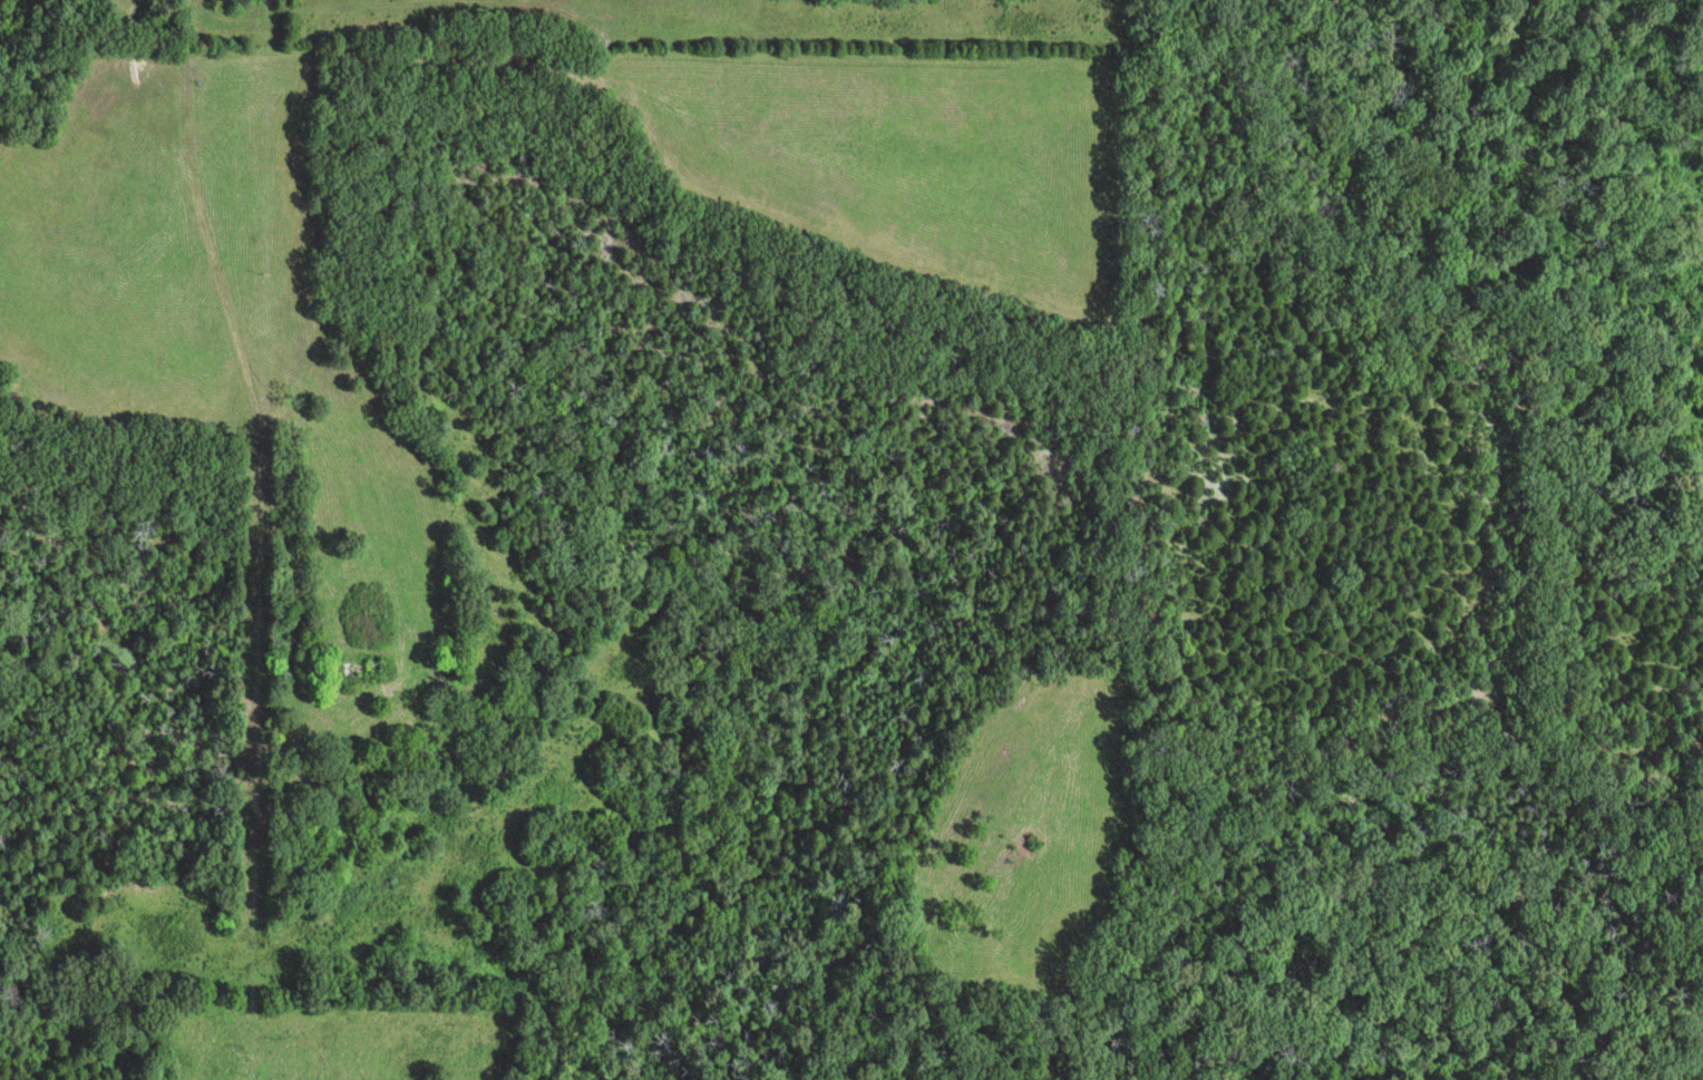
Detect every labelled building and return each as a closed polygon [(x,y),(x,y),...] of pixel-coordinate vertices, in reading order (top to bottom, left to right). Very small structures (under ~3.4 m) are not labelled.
[(365,679),(365,668),(342,668),(342,679),(365,679)]
